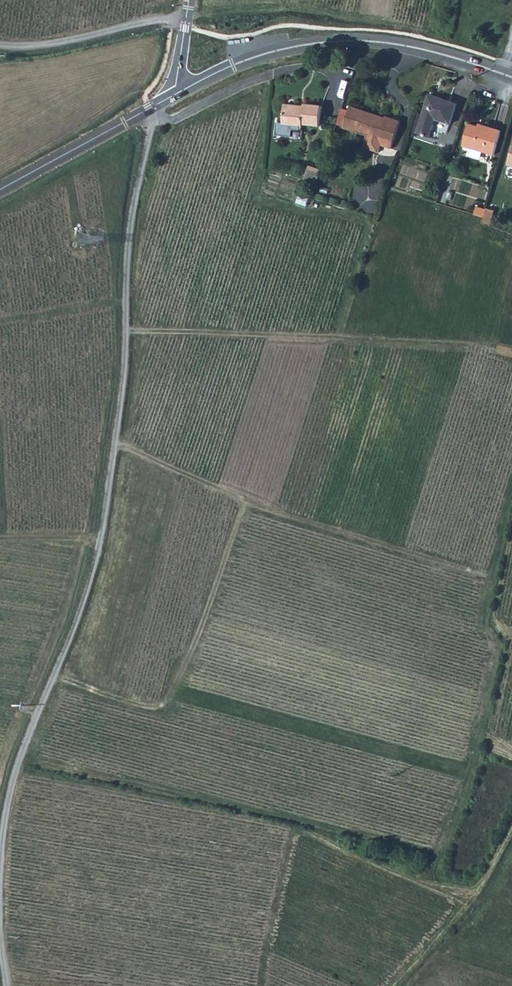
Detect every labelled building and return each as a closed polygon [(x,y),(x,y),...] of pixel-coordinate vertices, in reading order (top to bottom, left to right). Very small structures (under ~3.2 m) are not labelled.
[(451,125),(458,105),(431,95),(417,134),(430,138),(437,120),(451,125)] [(282,140),(291,142),(293,131),(302,132),(303,125),(319,127),(321,106),(305,103),(304,106),(285,104),(282,140)] [(369,136),(365,148),(379,153),(382,145),(392,149),(401,122),(388,118),(386,121),(373,116),(374,115),(351,108),(345,128),(369,136)] [(484,124),(483,127),(470,123),(464,145),(496,154),(503,130),(484,124)] [(486,217),(488,209),(479,207),(476,214),(486,217)] [(488,209),(486,217),(484,222),(492,225),(496,210),(489,208),(488,209)]
